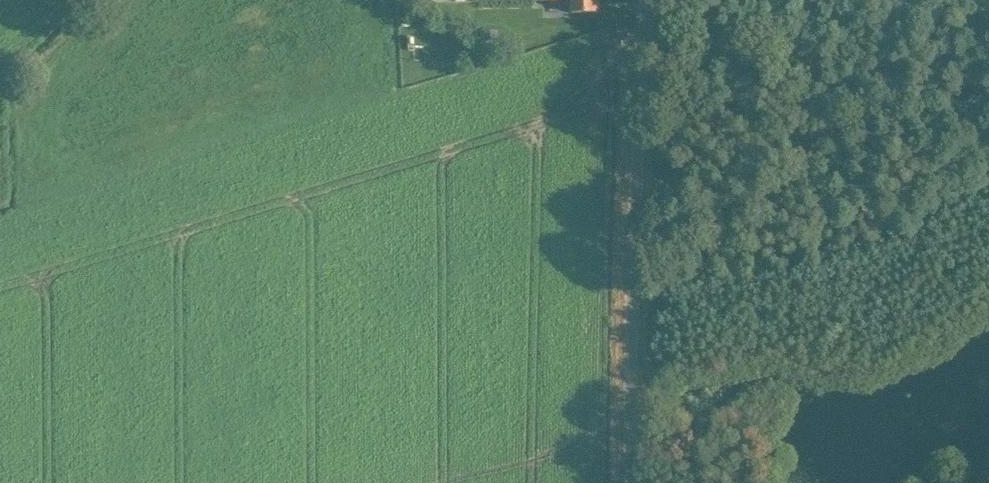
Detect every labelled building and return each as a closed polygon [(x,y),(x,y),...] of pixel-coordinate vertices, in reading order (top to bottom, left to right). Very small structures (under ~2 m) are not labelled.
[(572,13),(599,13),(599,0),(572,0),(572,13)]
